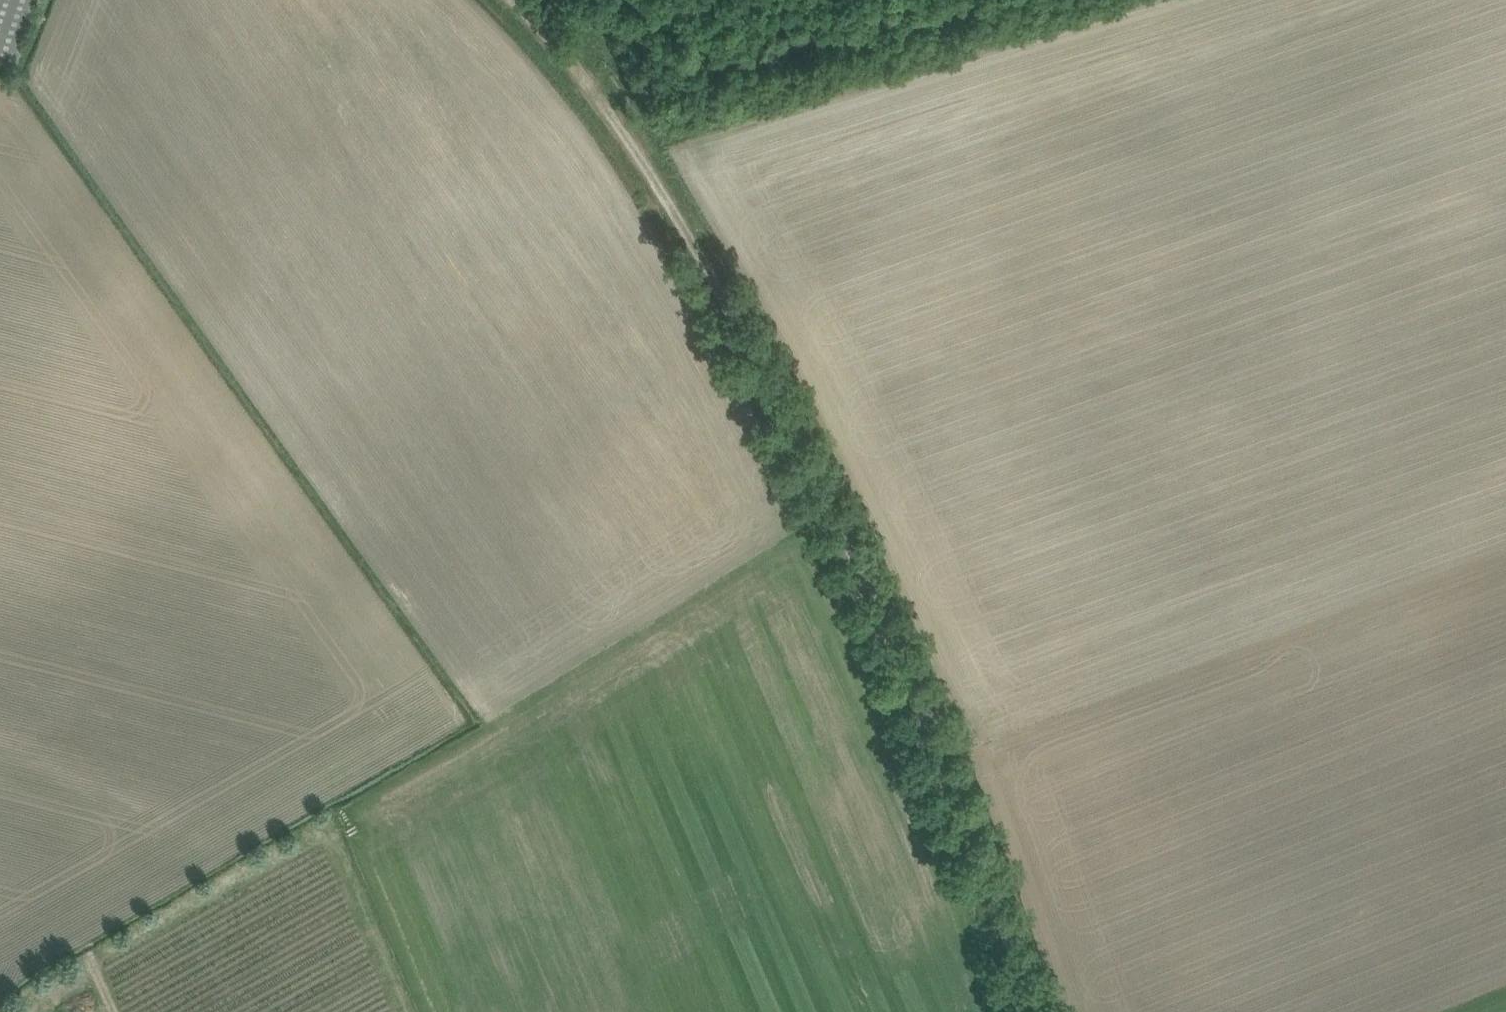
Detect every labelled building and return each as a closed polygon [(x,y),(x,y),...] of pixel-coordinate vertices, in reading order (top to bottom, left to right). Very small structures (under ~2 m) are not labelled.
[(13,63),(31,0),(0,0),(0,59),(13,63)]
